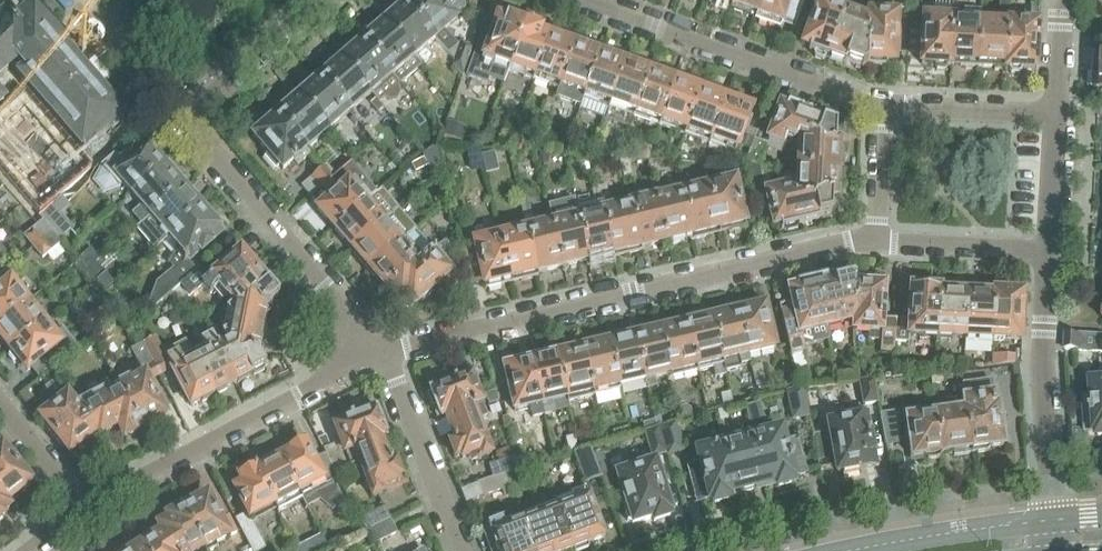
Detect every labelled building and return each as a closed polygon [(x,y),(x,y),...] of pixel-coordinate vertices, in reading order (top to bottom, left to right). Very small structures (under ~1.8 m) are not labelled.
[(59,17),(44,0),(34,0),(11,19),(4,10),(0,14),(0,82),(18,67),(21,72),(15,77),(81,153),(109,128),(112,132),(121,125),(118,121),(125,115),(118,106),(114,108),(62,47),(65,44),(49,26),(59,17)] [(404,4),(405,5),(404,5),(433,40),(453,62),(463,74),(468,60),(472,49),(460,44),(457,47),(444,31),(456,21),(454,18),(463,10),(463,0),(444,0),(441,3),(438,0),(408,0),(404,4)] [(730,8),(731,8),(730,9),(732,13),(740,16),(744,14),(745,12),(755,17),(762,0),(733,0),(730,8)] [(755,17),(757,17),(757,18),(758,22),(766,25),(769,23),(769,22),(780,25),(782,21),(789,0),(762,0),(755,17)] [(804,3),(796,0),(789,0),(782,21),(796,26),(804,3)] [(908,0),(895,0),(895,9),(910,10),(911,1),(908,1),(908,0)] [(910,19),(921,19),(922,0),(911,0),(911,1),(910,10),(910,19)] [(1008,15),(1009,2),(998,2),(997,15),(1008,15)] [(828,62),(845,14),(817,4),(812,18),(810,17),(803,35),(806,36),(801,47),(807,50),(806,53),(811,55),(813,61),(821,64),(825,61),(828,62)] [(413,58),(433,40),(404,5),(402,7),(398,7),(392,13),(391,16),(390,18),(388,17),(382,22),(413,58)] [(920,33),(919,52),(920,52),(920,65),(921,65),(932,66),(935,71),(936,71),(938,71),(945,71),(947,67),(949,67),(952,16),(935,15),(935,9),(921,8),(921,19),(923,19),(922,33),(920,33)] [(952,16),(949,67),(960,68),(962,69),(974,70),(976,68),(977,69),(978,69),(980,18),(961,16),(961,11),(952,11),(952,16)] [(841,24),(828,62),(845,68),(846,64),(859,69),(863,67),(865,66),(868,67),(870,23),(845,14),(841,24)] [(480,37),(466,78),(487,85),(489,78),(503,83),(508,71),(520,35),(524,25),(522,25),(521,19),(513,16),(509,20),(506,19),(505,22),(497,19),(495,25),(492,24),(488,37),(490,38),(489,41),(480,37)] [(894,32),(895,17),(870,16),(870,23),(868,67),(884,68),(885,64),(892,64),(893,51),(895,51),(896,32),(894,32)] [(997,23),(997,19),(980,18),(978,69),(980,71),(992,71),(994,69),(1006,70),(1008,20),(1008,23),(997,23)] [(1025,24),(1025,20),(1008,20),(1006,70),(1007,70),(1009,74),(1019,75),(1021,71),(1034,72),(1037,25),(1025,24)] [(421,67),(413,58),(382,22),(383,24),(381,26),(377,26),(371,31),(370,34),(368,36),(367,35),(361,41),(362,42),(400,86),(421,67)] [(520,35),(508,71),(533,79),(547,38),(540,35),(542,32),(539,31),(538,25),(530,22),(526,26),(524,25),(520,35)] [(561,43),(559,39),(551,36),(548,38),(547,38),(533,79),(558,88),(572,47),(561,43)] [(398,87),(400,86),(362,42),(359,44),(355,44),(349,50),(348,53),(346,55),(345,54),(339,59),(370,95),(374,100),(378,104),(383,100),(385,101),(387,102),(389,102),(391,102),(393,102),(395,101),(397,100),(398,98),(399,96),(400,94),(400,92),(400,90),(399,89),(398,87)] [(586,52),(585,49),(576,46),(573,47),(572,47),(558,88),(554,98),(579,107),(598,56),(586,52)] [(1098,46),(1098,57),(1094,57),(1093,74),(1101,74),(1101,47),(1098,46)] [(579,107),(578,112),(603,121),(608,106),(623,65),(612,61),(610,57),(601,54),(598,56),(579,107)] [(349,113),(370,95),(339,59),(340,61),(338,62),(337,61),(331,66),(332,68),(330,70),(326,69),(319,75),(319,78),(349,113)] [(461,79),(463,74),(453,62),(451,67),(461,79)] [(608,106),(603,121),(628,130),(633,116),(648,74),(637,70),(635,66),(627,64),(624,65),(623,65),(608,106)] [(661,78),(661,75),(652,72),(649,74),(648,74),(633,116),(658,124),(673,82),(661,78)] [(1092,92),(1097,92),(1096,100),(1096,101),(1101,101),(1101,74),(1093,74),(1092,92)] [(328,131),(349,113),(319,78),(319,79),(317,80),(316,79),(310,85),(311,86),(309,88),(305,87),(298,93),(298,97),(328,131)] [(687,88),(686,85),(677,81),(674,83),(673,82),(658,124),(684,133),(699,91),(687,88)] [(712,96),(711,93),(703,91),(700,92),(699,91),(684,133),(708,142),(724,100),(718,98),(712,96)] [(9,104),(0,94),(0,112),(9,104)] [(305,151),(328,131),(298,97),(296,99),(295,98),(288,103),(289,104),(287,106),(284,106),(276,112),(276,116),(305,151)] [(554,99),(547,97),(542,112),(548,115),(554,99)] [(383,110),(378,104),(374,100),(369,104),(378,114),(383,110)] [(739,106),(737,102),(729,100),(727,101),(724,100),(708,142),(739,153),(741,147),(749,150),(753,140),(740,135),(742,129),(743,128),(745,129),(748,119),(746,118),(749,109),(739,106)] [(0,120),(0,170),(38,214),(87,176),(22,101),(0,120)] [(803,112),(801,107),(793,104),(788,107),(786,106),(785,110),(778,107),(774,119),(772,118),(768,128),(770,129),(766,140),(781,146),(783,142),(789,144),(801,139),(805,140),(806,136),(816,140),(822,123),(821,123),(822,119),(803,112)] [(827,114),(825,122),(834,125),(837,118),(827,114)] [(276,116),(275,117),(273,116),(266,122),(268,123),(265,126),(262,122),(251,132),(254,135),(252,137),(267,155),(264,158),(275,171),(278,168),(281,172),(293,162),(297,167),(310,157),(305,151),(276,116)] [(444,136),(462,142),(467,129),(449,122),(444,136)] [(833,135),(833,127),(822,123),(816,140),(806,136),(805,140),(801,139),(789,144),(790,145),(794,143),(794,168),(842,171),(843,153),(838,153),(838,145),(836,145),(837,135),(833,135)] [(489,129),(485,141),(493,145),(498,133),(489,129)] [(543,154),(547,143),(539,140),(535,152),(538,154),(543,154)] [(749,150),(744,166),(757,166),(758,165),(763,149),(765,145),(753,140),(749,150)] [(612,142),(606,157),(618,158),(622,146),(612,142)] [(100,168),(94,178),(106,192),(122,186),(131,195),(164,167),(163,165),(163,161),(157,154),(153,154),(145,144),(124,162),(116,153),(100,168)] [(443,172),(437,150),(431,149),(422,156),(424,159),(429,167),(436,178),(443,172)] [(480,152),(467,154),(471,170),(483,168),(480,152)] [(549,154),(543,154),(538,154),(538,165),(548,165),(549,154)] [(627,159),(618,158),(623,179),(631,177),(627,159)] [(424,159),(411,166),(415,174),(429,167),(424,159)] [(334,177),(310,199),(318,208),(314,211),(332,232),(377,193),(351,163),(334,177)] [(310,199),(334,177),(324,166),(300,188),(310,199)] [(765,194),(757,166),(744,166),(752,198),(765,194)] [(170,169),(166,169),(164,167),(131,195),(142,208),(132,216),(140,225),(185,187),(170,169)] [(842,192),(842,171),(794,168),(793,195),(792,195),(799,200),(802,199),(803,203),(814,200),(819,221),(833,217),(833,210),(835,210),(835,200),(837,200),(837,192),(842,192)] [(739,186),(736,187),(735,180),(706,187),(717,230),(728,227),(729,232),(746,228),(744,220),(748,219),(744,207),(741,208),(739,199),(742,198),(739,186)] [(10,195),(15,191),(9,183),(4,187),(10,195)] [(140,225),(136,229),(155,250),(168,239),(202,210),(199,208),(200,204),(185,187),(140,225)] [(600,202),(609,200),(605,187),(597,189),(600,202)] [(710,232),(717,230),(706,187),(681,193),(692,236),(693,236),(694,241),(711,237),(710,232)] [(600,202),(597,189),(590,191),(593,205),(576,209),(588,261),(589,266),(605,262),(604,257),(613,255),(603,211),(602,211),(600,202)] [(792,195),(785,197),(781,189),(767,194),(768,200),(766,201),(768,211),(771,211),(775,227),(781,226),(781,227),(783,226),(789,232),(798,230),(804,224),(819,221),(814,200),(803,203),(802,199),(799,200),(792,195)] [(350,252),(399,210),(381,190),(377,193),(332,232),(350,252)] [(681,193),(680,190),(654,196),(665,242),(692,236),(681,193)] [(641,248),(665,242),(654,196),(628,202),(629,205),(641,254),(643,253),(641,248)] [(54,203),(37,217),(42,222),(51,233),(60,243),(74,230),(62,217),(71,209),(61,197),(54,203)] [(550,221),(533,225),(527,199),(518,201),(525,229),(536,273),(562,267),(550,221)] [(574,202),(547,208),(550,221),(562,267),(588,261),(576,209),(574,202)] [(624,258),(641,254),(629,205),(603,211),(613,255),(623,253),(624,258)] [(206,212),(202,211),(202,210),(168,239),(176,249),(168,265),(173,271),(156,285),(148,304),(152,309),(196,272),(187,262),(221,233),(213,223),(213,219),(206,212)] [(399,210),(350,252),(367,272),(415,231),(416,230),(399,210)] [(51,233),(42,222),(23,238),(32,248),(51,233)] [(525,229),(499,236),(510,280),(520,278),(521,282),(537,278),(536,273),(525,229)] [(385,292),(432,250),(415,231),(367,272),(385,292)] [(61,245),(60,243),(51,233),(32,248),(42,260),(61,245)] [(499,236),(460,245),(471,287),(482,284),(483,292),(503,287),(502,282),(510,280),(499,236)] [(326,237),(320,243),(326,250),(333,245),(326,237)] [(444,253),(451,247),(445,241),(433,251),(432,250),(385,292),(386,293),(386,296),(394,306),(397,306),(399,307),(401,305),(404,308),(412,308),(419,302),(423,302),(433,293),(433,289),(439,283),(447,293),(450,293),(458,286),(459,283),(451,275),(452,274),(439,259),(444,254),(444,253)] [(9,259),(0,248),(0,266),(9,259)] [(196,272),(181,284),(191,296),(202,287),(209,297),(214,293),(221,302),(226,298),(228,296),(242,284),(241,283),(255,271),(253,268),(255,267),(247,258),(245,260),(242,256),(239,252),(210,277),(201,267),(196,272)] [(88,254),(77,263),(85,272),(95,264),(96,263),(88,254)] [(77,263),(72,267),(89,287),(94,283),(85,272),(77,263)] [(95,264),(85,272),(94,283),(104,275),(95,264)] [(228,296),(226,298),(233,306),(265,310),(271,311),(273,301),(280,295),(270,284),(268,286),(265,282),(266,280),(259,271),(256,272),(255,271),(241,283),(242,284),(228,296)] [(844,276),(835,278),(834,274),(815,279),(827,331),(850,325),(849,334),(851,335),(855,276),(855,275),(845,278),(844,276)] [(793,317),(782,319),(783,324),(791,357),(804,354),(803,348),(828,342),(827,331),(815,279),(815,278),(814,278),(809,276),(802,277),(799,282),(798,283),(796,283),(797,288),(789,290),(792,302),(790,303),(792,309),(792,312),(793,317)] [(856,280),(855,278),(855,276),(851,335),(880,336),(879,354),(893,353),(893,343),(894,321),(880,320),(882,286),(874,286),(874,281),(856,280)] [(26,302),(10,281),(0,289),(0,324),(27,302),(26,302)] [(936,289),(933,284),(925,284),(922,287),(910,287),(909,302),(907,302),(906,321),(894,321),(893,343),(908,344),(909,336),(936,338),(939,289),(936,289)] [(1011,293),(1008,289),(1000,288),(996,292),(995,292),(992,341),(1019,343),(1022,294),(1011,293)] [(940,293),(940,289),(939,289),(936,338),(964,340),(967,294),(940,293)] [(964,340),(992,341),(995,292),(993,292),(993,296),(967,294),(964,340)] [(715,298),(708,300),(711,313),(718,311),(715,298)] [(768,307),(766,308),(764,301),(745,306),(746,310),(737,313),(747,356),(776,349),(774,342),(777,341),(774,330),(772,330),(770,325),(773,325),(768,307)] [(43,323),(27,302),(0,324),(0,343),(1,343),(8,352),(43,323)] [(111,302),(92,318),(101,329),(120,313),(111,302)] [(258,344),(264,313),(265,310),(233,306),(227,311),(232,318),(229,331),(222,335),(226,342),(257,348),(258,344)] [(727,310),(710,314),(711,319),(724,373),(741,369),(740,366),(749,364),(747,356),(737,313),(728,315),(727,310)] [(715,380),(725,377),(724,373),(711,319),(685,325),(695,368),(711,364),(715,380)] [(29,369),(37,380),(47,372),(71,353),(79,347),(64,329),(54,337),(43,323),(8,352),(9,353),(7,358),(13,365),(18,364),(24,373),(29,369)] [(670,374),(695,368),(685,325),(659,331),(670,374)] [(635,338),(634,338),(644,381),(646,389),(655,387),(653,378),(670,374),(659,331),(658,327),(643,331),(644,335),(635,338)] [(634,338),(624,340),(623,336),(607,340),(618,387),(644,381),(634,338)] [(1098,338),(1065,336),(1064,351),(1101,353),(1101,338),(1098,338)] [(226,390),(236,385),(217,347),(211,337),(201,343),(203,348),(193,354),(214,396),(215,395),(216,397),(227,392),(226,390)] [(142,345),(159,377),(171,371),(175,379),(173,380),(183,398),(184,397),(190,408),(201,403),(202,405),(213,399),(212,397),(214,396),(193,354),(187,342),(178,346),(164,354),(156,338),(143,345),(142,345)] [(592,393),(618,387),(607,340),(605,340),(606,345),(582,351),(592,393)] [(226,342),(217,347),(236,385),(237,384),(238,386),(249,380),(248,379),(252,376),(253,378),(265,372),(263,370),(266,369),(260,358),(262,357),(264,349),(261,345),(258,344),(257,348),(226,342)] [(147,383),(159,377),(142,345),(131,351),(144,376),(131,382),(129,380),(118,386),(141,430),(151,424),(154,426),(162,422),(164,418),(165,417),(147,383)] [(565,400),(592,393),(582,351),(555,357),(554,353),(565,400)] [(552,403),(565,400),(554,353),(537,357),(538,361),(530,363),(540,406),(543,418),(555,415),(552,403)] [(951,365),(951,369),(956,369),(963,369),(963,359),(957,359),(951,365)] [(963,359),(963,369),(969,369),(974,370),(975,366),(970,359),(963,359)] [(530,363),(520,365),(519,361),(502,365),(504,373),(501,373),(504,386),(507,386),(509,394),(506,394),(509,406),(512,405),(513,412),(540,406),(530,363)] [(761,369),(751,372),(755,388),(766,385),(761,369)] [(454,383),(430,392),(431,394),(427,396),(433,410),(437,408),(441,418),(483,403),(470,370),(453,377),(455,381),(453,381),(454,383)] [(942,385),(941,375),(941,374),(934,375),(934,374),(931,375),(932,386),(942,385)] [(992,380),(961,384),(963,398),(971,454),(987,452),(990,448),(991,448),(1000,447),(998,426),(1000,425),(999,415),(997,415),(995,405),(992,380)] [(57,403),(40,417),(45,424),(41,428),(59,450),(60,449),(64,446),(69,453),(96,433),(62,390),(55,382),(46,390),(57,403)] [(877,405),(873,382),(858,384),(862,407),(877,405)] [(70,384),(62,390),(96,433),(99,437),(101,436),(117,427),(123,439),(126,438),(129,439),(138,435),(139,431),(141,430),(118,386),(85,403),(80,397),(70,384)] [(1094,385),(1095,395),(1081,396),(1084,435),(1098,433),(1099,437),(1101,437),(1101,385),(1094,385)] [(809,419),(803,389),(802,389),(785,393),(791,423),(809,419)] [(27,390),(20,396),(25,403),(33,397),(27,390)] [(732,408),(732,407),(729,394),(719,397),(723,411),(726,410),(732,408)] [(489,406),(498,402),(496,397),(488,400),(487,400),(489,406)] [(956,457),(971,454),(963,398),(963,401),(946,402),(947,408),(936,410),(936,415),(942,455),(952,453),(956,457)] [(484,405),(483,403),(441,418),(441,419),(447,417),(455,440),(454,440),(455,443),(451,444),(456,460),(461,458),(463,461),(474,456),(475,459),(491,453),(478,421),(487,417),(484,405)] [(760,404),(746,407),(753,432),(766,485),(776,482),(777,487),(794,483),(793,478),(800,476),(807,474),(803,458),(798,439),(785,442),(782,430),(766,434),(765,429),(766,428),(760,404)] [(381,413),(377,415),(373,405),(347,414),(348,416),(337,420),(344,440),(326,446),(330,456),(328,457),(337,476),(347,472),(344,464),(340,454),(385,437),(382,429),(386,427),(381,413)] [(693,419),(690,410),(686,407),(678,409),(681,422),(693,419)] [(726,410),(718,412),(721,423),(729,421),(726,410)] [(858,469),(875,466),(864,410),(827,417),(838,473),(842,472),(843,476),(858,473),(858,469)] [(918,412),(906,414),(905,411),(880,415),(886,448),(910,444),(912,459),(924,457),(928,461),(939,459),(942,455),(936,415),(919,417),(918,412)] [(659,429),(663,427),(660,418),(654,420),(654,421),(656,429),(659,429)] [(644,433),(656,429),(654,421),(642,424),(644,433)] [(684,452),(675,424),(663,427),(659,429),(668,458),(684,452)] [(317,426),(313,428),(320,441),(325,439),(321,429),(319,430),(317,426)] [(628,427),(612,431),(614,441),(618,440),(630,437),(628,427)] [(668,458),(659,429),(656,429),(644,433),(643,433),(651,460),(665,456),(666,458),(668,458)] [(754,488),(766,485),(753,432),(739,435),(741,441),(727,444),(725,439),(738,492),(741,491),(744,493),(751,491),(754,488)] [(590,448),(604,444),(602,433),(587,437),(590,448)] [(818,463),(830,461),(826,434),(813,436),(818,463)] [(381,441),(386,439),(385,437),(340,454),(344,464),(347,472),(337,476),(339,479),(340,478),(338,476),(355,470),(353,467),(359,464),(372,500),(388,493),(386,488),(398,484),(397,481),(402,479),(397,465),(393,466),(392,463),(390,464),(381,441)] [(567,453),(577,451),(573,437),(564,440),(567,453)] [(306,442),(304,444),(302,439),(289,446),(291,450),(287,452),(288,455),(284,456),(284,455),(281,456),(304,500),(302,501),(306,509),(320,502),(332,512),(342,501),(333,482),(339,479),(337,476),(328,457),(316,461),(306,442)] [(728,495),(738,492),(725,439),(712,443),(713,448),(698,452),(701,464),(686,468),(696,504),(705,502),(705,500),(712,499),(713,504),(729,500),(728,495)] [(7,455),(2,448),(0,449),(0,499),(8,509),(9,509),(5,504),(30,484),(25,477),(28,474),(11,452),(7,455)] [(578,452),(574,453),(586,485),(601,479),(600,477),(590,448),(578,452)] [(495,465),(490,466),(495,479),(504,476),(506,475),(516,473),(512,461),(511,460),(509,449),(495,454),(498,464),(495,465)] [(281,456),(280,457),(278,452),(264,460),(266,464),(262,466),(263,468),(259,470),(258,468),(256,469),(279,513),(302,501),(304,500),(281,456)] [(516,473),(524,470),(521,458),(512,461),(516,473)] [(671,513),(667,498),(656,463),(618,475),(626,503),(624,511),(628,523),(633,525),(653,519),(654,522),(671,517),(670,513),(671,513)] [(256,469),(254,469),(252,466),(239,473),(241,476),(239,478),(243,485),(235,490),(247,514),(252,524),(253,523),(276,512),(277,514),(279,513),(256,469)] [(609,474),(600,477),(601,479),(605,492),(614,489),(609,474)] [(495,479),(460,491),(464,502),(465,504),(485,497),(501,491),(504,497),(512,495),(504,476),(495,479)] [(591,500),(587,489),(556,501),(559,508),(558,508),(574,550),(584,550),(589,549),(588,546),(606,539),(591,500)] [(207,498),(204,496),(197,500),(195,504),(186,509),(207,550),(208,550),(213,550),(216,549),(215,546),(231,537),(209,496),(207,498)] [(8,509),(0,499),(0,524),(1,523),(2,518),(3,517),(2,515),(8,509)] [(522,522),(534,550),(574,550),(557,509),(556,504),(537,511),(538,516),(522,522)] [(392,520),(391,519),(385,507),(360,519),(367,532),(369,531),(392,520)] [(184,510),(181,508),(172,512),(172,516),(169,517),(171,521),(160,527),(163,533),(162,533),(174,550),(208,550),(207,550),(186,509),(184,510)] [(236,520),(244,534),(250,546),(253,550),(263,550),(267,549),(262,539),(256,528),(253,523),(252,524),(247,514),(236,520)] [(376,544),(399,534),(392,520),(369,531),(376,544)] [(481,529),(489,550),(534,550),(522,522),(506,528),(503,521),(493,524),(489,526),(481,529)] [(162,533),(154,539),(150,538),(143,542),(142,546),(140,547),(143,550),(174,550),(162,533)]
